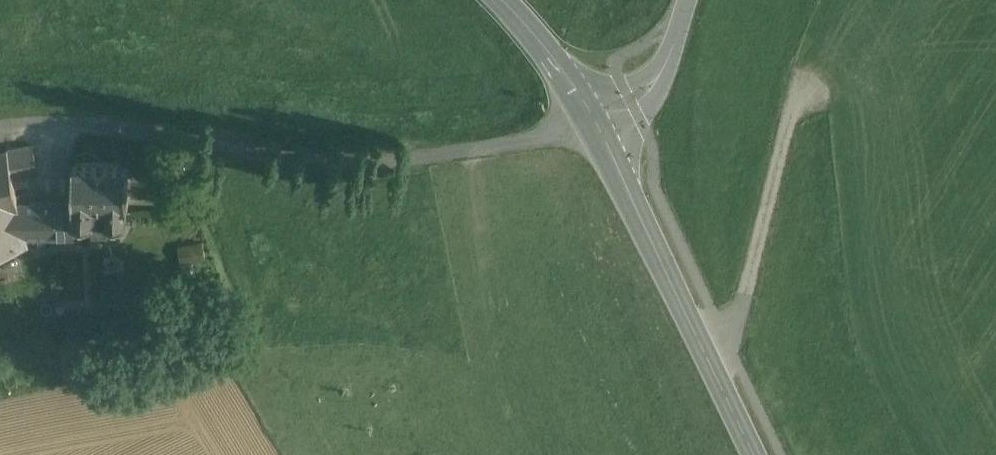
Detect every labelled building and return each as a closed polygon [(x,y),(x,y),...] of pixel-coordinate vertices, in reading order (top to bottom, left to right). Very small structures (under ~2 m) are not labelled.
[(31,142),(7,147),(14,179),(38,174),(31,142)] [(0,148),(0,245),(26,240),(25,233),(18,200),(14,179),(7,147),(0,148)] [(127,165),(73,164),(73,200),(72,217),(74,217),(82,217),(82,223),(108,224),(108,218),(127,218),(127,165)] [(73,200),(18,200),(25,233),(74,233),(74,217),(72,217),(73,200)]
